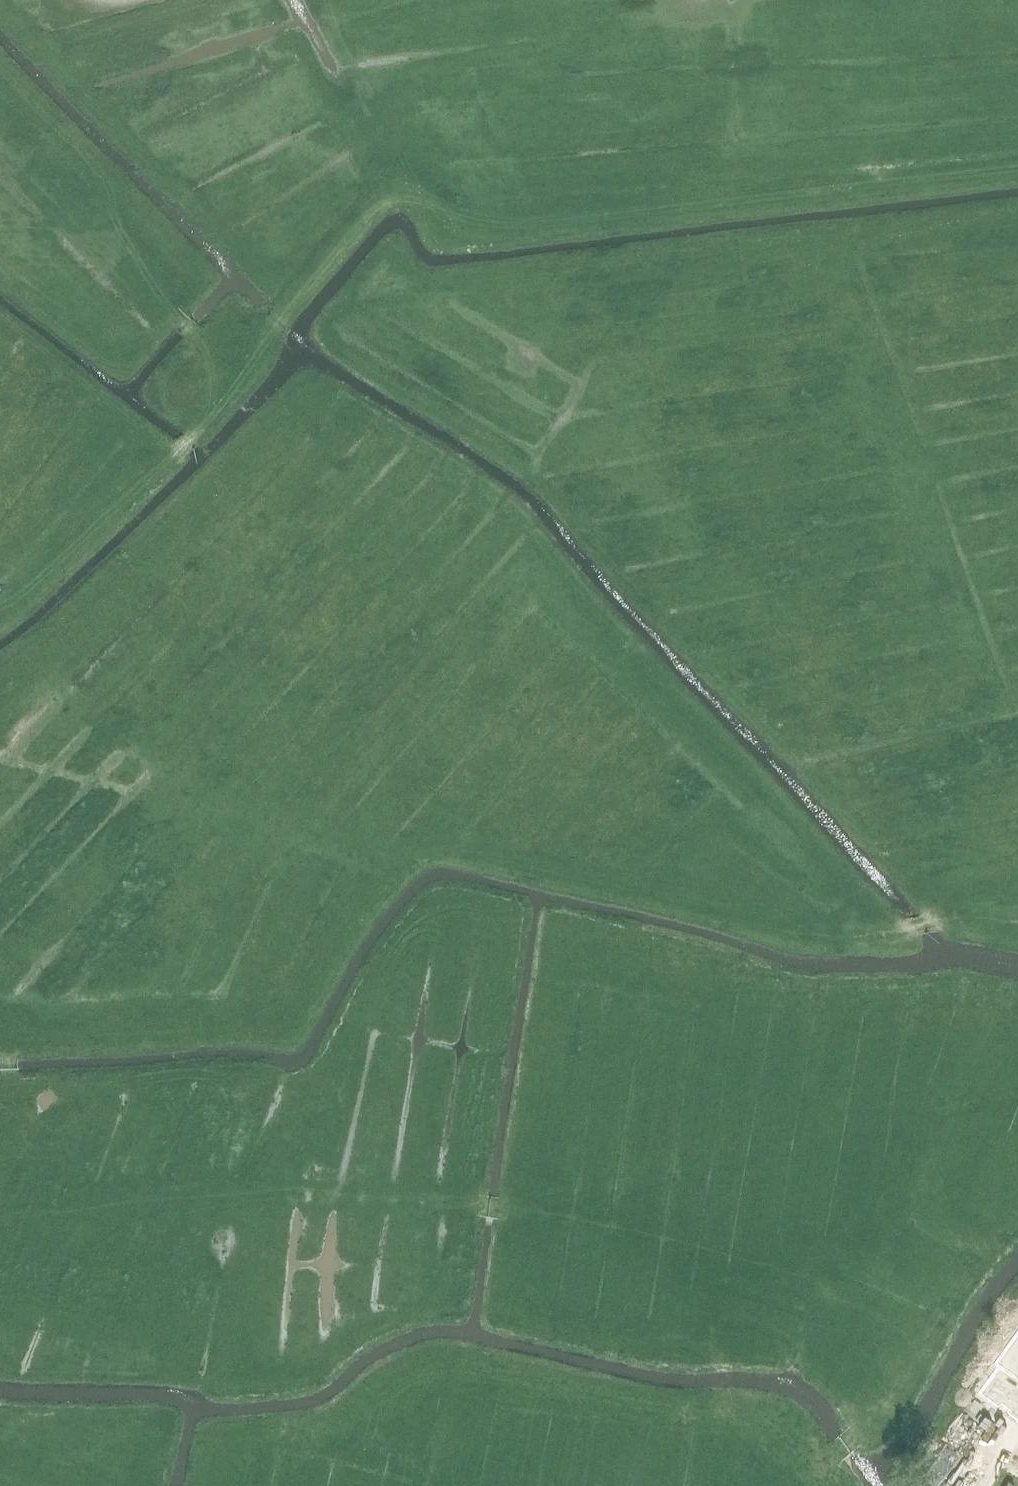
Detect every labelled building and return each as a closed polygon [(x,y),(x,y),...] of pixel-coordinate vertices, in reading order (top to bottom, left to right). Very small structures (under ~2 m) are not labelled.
[(977,1394),(996,1407),(998,1409),(1001,1405),(1008,1410),(1006,1414),(1008,1416),(1008,1415),(1017,1422),(1017,1328),(993,1364),(997,1366),(977,1394)]
